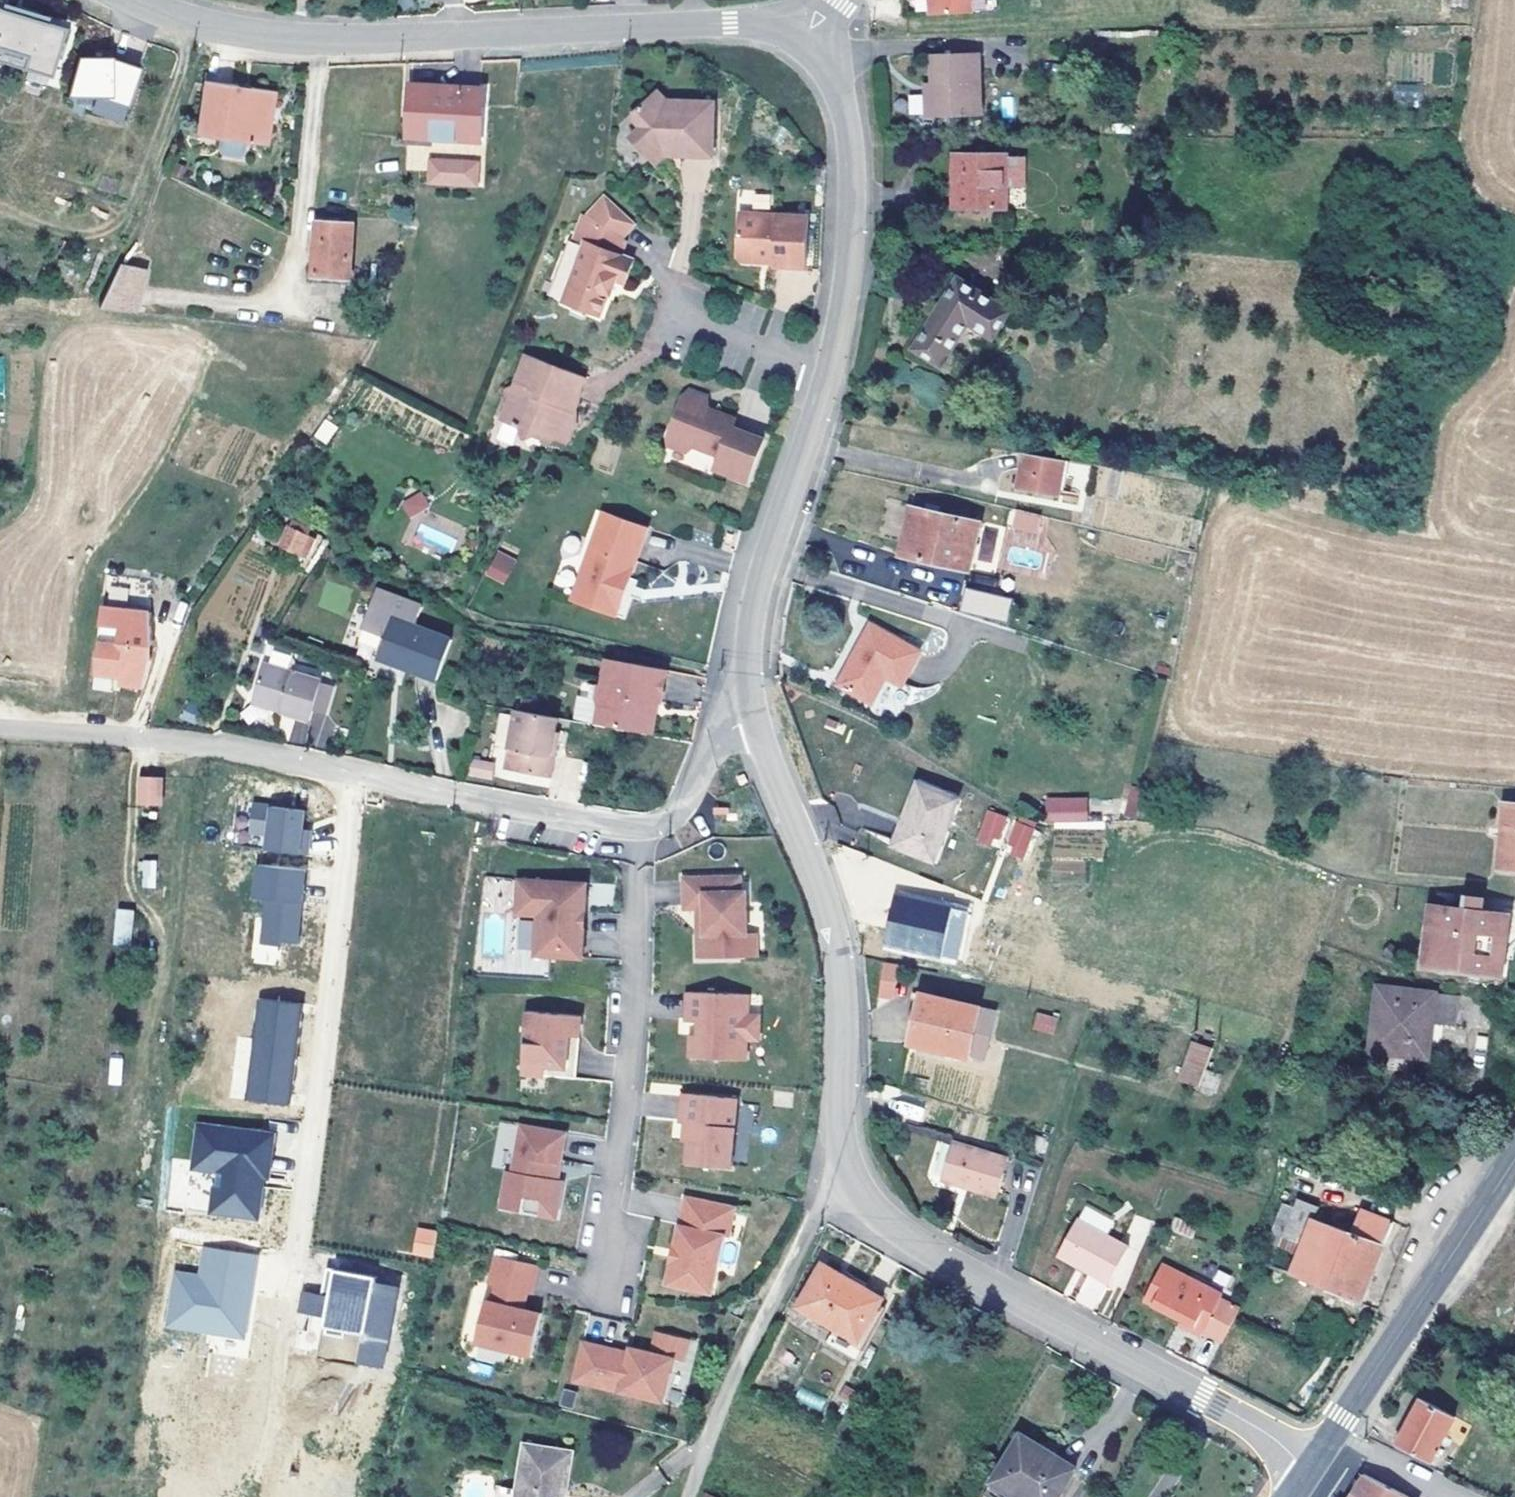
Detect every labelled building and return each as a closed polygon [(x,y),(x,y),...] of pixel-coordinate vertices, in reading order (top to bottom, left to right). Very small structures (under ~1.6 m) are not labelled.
[(928,15),(970,12),(969,0),(927,0),(928,15)] [(0,6),(0,52),(2,47),(28,55),(24,67),(29,69),(46,75),(52,77),(64,40),(69,42),(73,29),(0,6)] [(933,82),(941,82),(941,91),(934,91),(936,117),(981,115),(978,52),(932,54),(933,82)] [(108,54),(76,59),(64,101),(94,96),(126,105),(138,66),(109,58),(108,54)] [(46,75),(29,69),(26,80),(43,85),(46,75)] [(276,91),(203,80),(196,134),(268,145),(276,91)] [(933,82),(925,83),(927,118),(936,117),(934,91),(941,91),(941,82),(933,82)] [(436,83),(436,86),(435,94),(458,94),(458,88),(458,85),(436,83)] [(1393,105),(1421,107),(1422,85),(1395,83),(1393,105)] [(436,86),(411,86),(408,137),(482,141),(484,89),(458,88),(458,94),(435,94),(436,86)] [(907,94),(909,116),(922,115),(921,93),(907,94)] [(629,115),(641,126),(629,138),(649,159),(659,162),(667,151),(677,151),(677,155),(711,156),(713,101),(665,100),(660,94),(650,94),(629,115)] [(94,96),(64,101),(63,106),(121,123),(126,105),(94,96)] [(1003,155),(954,154),(954,208),(1003,209),(1003,184),(1003,157),(1003,155)] [(1021,157),(1003,157),(1003,184),(1021,184),(1021,157)] [(443,161),(432,161),(432,183),(479,184),(479,165),(479,162),(443,161)] [(573,239),(584,243),(561,303),(599,317),(607,293),(610,294),(615,280),(625,283),(633,259),(619,255),(624,240),(621,237),(633,224),(603,197),(585,216),(581,215),(573,239)] [(411,222),(412,208),(389,206),(388,220),(411,222)] [(808,216),(738,212),(736,256),(741,262),(754,262),(759,257),(773,258),(773,267),(805,267),(808,216)] [(353,224),(317,222),(315,274),(350,277),(353,224)] [(146,269),(120,263),(98,307),(134,311),(146,269)] [(1008,310),(957,277),(911,345),(939,363),(968,320),(992,336),(1008,310)] [(514,387),(505,391),(509,399),(502,419),(515,424),(515,425),(519,427),(524,440),(545,432),(549,443),(555,441),(566,445),(572,427),(569,420),(572,412),(570,411),(575,398),(572,398),(581,377),(526,356),(514,387)] [(585,379),(581,377),(572,398),(575,398),(570,411),(572,412),(585,379)] [(693,395),(684,399),(670,437),(674,445),(689,451),(698,447),(726,457),(721,471),(753,483),(769,441),(738,429),(741,420),(712,409),(708,401),(693,395)] [(327,445),(338,426),(325,418),(313,437),(327,445)] [(1065,461),(1022,454),(1018,482),(1060,489),(1065,461)] [(1070,462),(1065,461),(1060,489),(1066,490),(1070,462)] [(422,492),(399,501),(406,517),(428,508),(422,492)] [(0,494),(0,510),(8,511),(10,496),(0,494)] [(979,522),(910,506),(899,554),(968,569),(979,522)] [(650,529),(606,510),(594,537),(638,556),(650,529)] [(311,534),(290,525),(280,546),(300,555),(311,534)] [(1038,536),(1013,530),(1010,542),(1035,548),(1038,536)] [(638,556),(594,537),(569,595),(620,617),(636,580),(629,577),(638,556)] [(483,575),(503,585),(516,560),(497,549),(483,575)] [(1006,623),(1012,598),(964,587),(958,612),(1006,623)] [(362,627),(385,636),(376,659),(437,681),(452,641),(415,626),(422,608),(376,591),(362,627)] [(101,608),(100,627),(98,642),(95,674),(115,677),(115,672),(122,672),(121,677),(121,682),(144,690),(155,658),(149,656),(152,648),(158,647),(158,641),(155,641),(153,632),(155,613),(101,608)] [(161,613),(155,613),(153,632),(155,641),(158,641),(161,613)] [(923,648),(875,623),(843,681),(876,699),(890,672),(906,681),(923,648)] [(266,663),(290,669),(293,656),(269,650),(266,663)] [(602,688),(597,687),(596,701),(599,705),(596,725),(652,735),(654,718),(650,712),(652,702),(657,703),(661,703),(665,675),(666,671),(616,663),(605,661),(602,688)] [(321,679),(264,664),(254,697),(284,706),(282,712),(310,721),(321,679)] [(254,697),(253,703),(282,712),(284,706),(254,697)] [(558,718),(517,711),(504,769),(552,779),(560,738),(555,737),(558,718)] [(495,764),(473,760),(471,774),(493,778),(495,764)] [(746,773),(738,776),(742,784),(749,781),(746,773)] [(162,778),(141,777),(140,805),(161,805),(162,778)] [(958,796),(919,781),(903,824),(896,843),(935,858),(958,796)] [(1128,785),(1123,815),(1144,819),(1149,789),(1128,785)] [(1088,822),(1087,796),(1045,796),(1046,822),(1088,822)] [(1502,802),(1497,866),(1514,867),(1514,803),(1502,802)] [(305,811),(253,805),(249,833),(269,836),(275,836),(273,852),(308,856),(310,839),(302,838),(303,830),(305,811)] [(1017,819),(1006,853),(1024,859),(1035,825),(1017,819)] [(1011,825),(1001,820),(995,834),(1006,838),(1011,825)] [(903,824),(897,822),(889,840),(896,843),(903,824)] [(311,831),(303,830),(302,838),(310,839),(311,831)] [(157,862),(144,861),(143,876),(156,877),(157,862)] [(306,871),(259,865),(255,899),(268,900),(262,945),(281,947),(282,942),(297,944),(306,871)] [(698,904),(706,904),(707,929),(700,929),(699,929),(700,954),(743,952),(742,928),(750,928),(748,886),(743,886),(742,871),(684,874),(686,905),(698,904)] [(521,878),(519,904),(540,905),(539,914),(538,954),(584,956),(586,956),(586,949),(587,926),(581,927),(583,910),(587,911),(588,881),(521,878)] [(1425,927),(1439,928),(1436,969),(1486,974),(1503,970),(1508,913),(1481,910),(1482,895),(1462,893),(1460,909),(1427,905),(1425,927)] [(969,908),(896,894),(885,948),(958,963),(969,908)] [(540,905),(519,904),(518,912),(539,914),(540,905)] [(706,904),(698,904),(700,929),(707,929),(706,904)] [(133,914),(118,913),(115,944),(131,946),(133,914)] [(750,928),(742,928),(743,952),(761,950),(760,928),(750,928)] [(896,998),(894,962),(878,963),(879,999),(896,998)] [(1477,1054),(1361,975),(1311,1048),(1351,1076),(1324,1115),(1399,1167),(1477,1054)] [(689,1017),(701,1017),(701,1030),(694,1029),(694,1052),(745,1053),(745,1033),(745,1008),(745,988),(689,987),(689,1017)] [(981,1007),(921,993),(909,1042),(971,1056),(981,1007)] [(261,998),(246,996),(235,1089),(268,1094),(279,1010),(260,1008),(261,998)] [(996,1011),(981,1007),(971,1056),(984,1060),(996,1011)] [(756,1008),(745,1008),(745,1033),(758,1033),(756,1008)] [(569,1012),(531,1009),(529,1034),(526,1072),(549,1074),(550,1064),(571,1065),(573,1033),(583,1034),(585,1013),(569,1012)] [(292,1012),(279,1010),(268,1094),(235,1089),(234,1097),(281,1103),(292,1012)] [(1057,1019),(1038,1014),(1035,1028),(1054,1033),(1057,1019)] [(583,1034),(573,1033),(571,1065),(550,1064),(549,1074),(581,1076),(583,1034)] [(1190,1042),(1170,1036),(1159,1072),(1178,1079),(1190,1042)] [(120,1084),(121,1059),(110,1058),(109,1083),(120,1084)] [(685,1117),(690,1117),(689,1136),(694,1136),(692,1158),(737,1162),(743,1092),(688,1088),(685,1117)] [(520,1167),(515,1166),(508,1204),(565,1213),(571,1176),(565,1175),(573,1128),(528,1121),(520,1167)] [(263,1132),(188,1123),(184,1159),(207,1162),(206,1170),(203,1195),(218,1197),(216,1212),(248,1216),(253,1175),(258,1175),(263,1132)] [(1009,1156),(953,1140),(942,1180),(997,1195),(1009,1156)] [(207,1162),(184,1159),(183,1167),(206,1170),(207,1162)] [(742,1201),(692,1191),(676,1277),(683,1278),(721,1286),(731,1229),(737,1230),(742,1201)] [(218,1197),(203,1195),(201,1210),(216,1212),(218,1197)] [(1321,1204),(1299,1195),(1283,1235),(1303,1242),(1291,1276),(1362,1302),(1394,1221),(1363,1209),(1353,1232),(1316,1217),(1321,1204)] [(1114,1216),(1087,1201),(1078,1218),(1105,1233),(1114,1216)] [(1105,1233),(1078,1218),(1061,1249),(1074,1256),(1071,1262),(1109,1282),(1129,1246),(1105,1233)] [(416,1227),(410,1254),(432,1258),(437,1231),(416,1227)] [(258,1256),(205,1248),(202,1265),(214,1267),(212,1279),(200,1277),(176,1274),(168,1327),(246,1338),(251,1301),(245,1301),(246,1292),(252,1293),(258,1256)] [(1061,1249),(1058,1255),(1071,1262),(1074,1256),(1061,1249)] [(546,1261),(502,1253),(496,1282),(502,1283),(501,1287),(534,1294),(536,1288),(541,1289),(546,1261)] [(1224,1294),(1163,1263),(1144,1299),(1182,1318),(1191,1323),(1188,1329),(1202,1337),(1205,1332),(1224,1294)] [(822,1264),(798,1306),(835,1326),(858,1339),(880,1302),(882,1298),(865,1288),(868,1284),(845,1271),(842,1276),(822,1264)] [(214,1267),(202,1265),(200,1277),(212,1279),(214,1267)] [(328,1268),(323,1296),(330,1297),(335,1269),(328,1268)] [(386,1365),(399,1288),(377,1284),(378,1276),(335,1269),(330,1297),(323,1296),(305,1293),(302,1311),(312,1313),(315,1296),(330,1298),(327,1315),(325,1327),(365,1334),(361,1360),(386,1365)] [(1081,1275),(1074,1302),(1099,1309),(1106,1283),(1081,1275)] [(499,1299),(493,1298),(484,1340),(542,1352),(550,1308),(532,1305),(534,1294),(501,1287),(499,1299)] [(1241,1303),(1224,1294),(1205,1332),(1222,1341),(1241,1303)] [(315,1296),(312,1313),(327,1315),(330,1298),(315,1296)] [(835,1326),(830,1335),(862,1352),(887,1307),(880,1302),(858,1339),(835,1326)] [(1191,1323),(1182,1318),(1179,1324),(1188,1329),(1191,1323)] [(624,1343),(592,1336),(584,1375),(615,1381),(616,1376),(631,1380),(630,1385),(653,1390),(656,1375),(678,1379),(684,1351),(693,1353),(698,1331),(666,1324),(661,1346),(640,1341),(639,1345),(638,1350),(623,1347),(624,1343)] [(678,1379),(656,1375),(653,1390),(674,1395),(678,1379)] [(823,1409),(827,1397),(799,1388),(795,1400),(823,1409)] [(1455,1415),(1422,1398),(1398,1441),(1432,1459),(1455,1415)] [(1021,1434),(987,1487),(997,1493),(1001,1487),(1019,1496),(1059,1496),(1077,1468),(1045,1449),(1042,1454),(1034,1449),(1038,1444),(1021,1434)] [(524,1442),(517,1488),(516,1496),(560,1496),(561,1490),(565,1491),(572,1451),(524,1442)] [(1045,1449),(1038,1444),(1034,1449),(1042,1454),(1045,1449)] [(1365,1472),(1349,1496),(1413,1496),(1365,1472)] [(503,1486),(501,1496),(516,1496),(517,1488),(503,1486)] [(997,1493),(1004,1496),(1019,1496),(1001,1487),(997,1493)]
